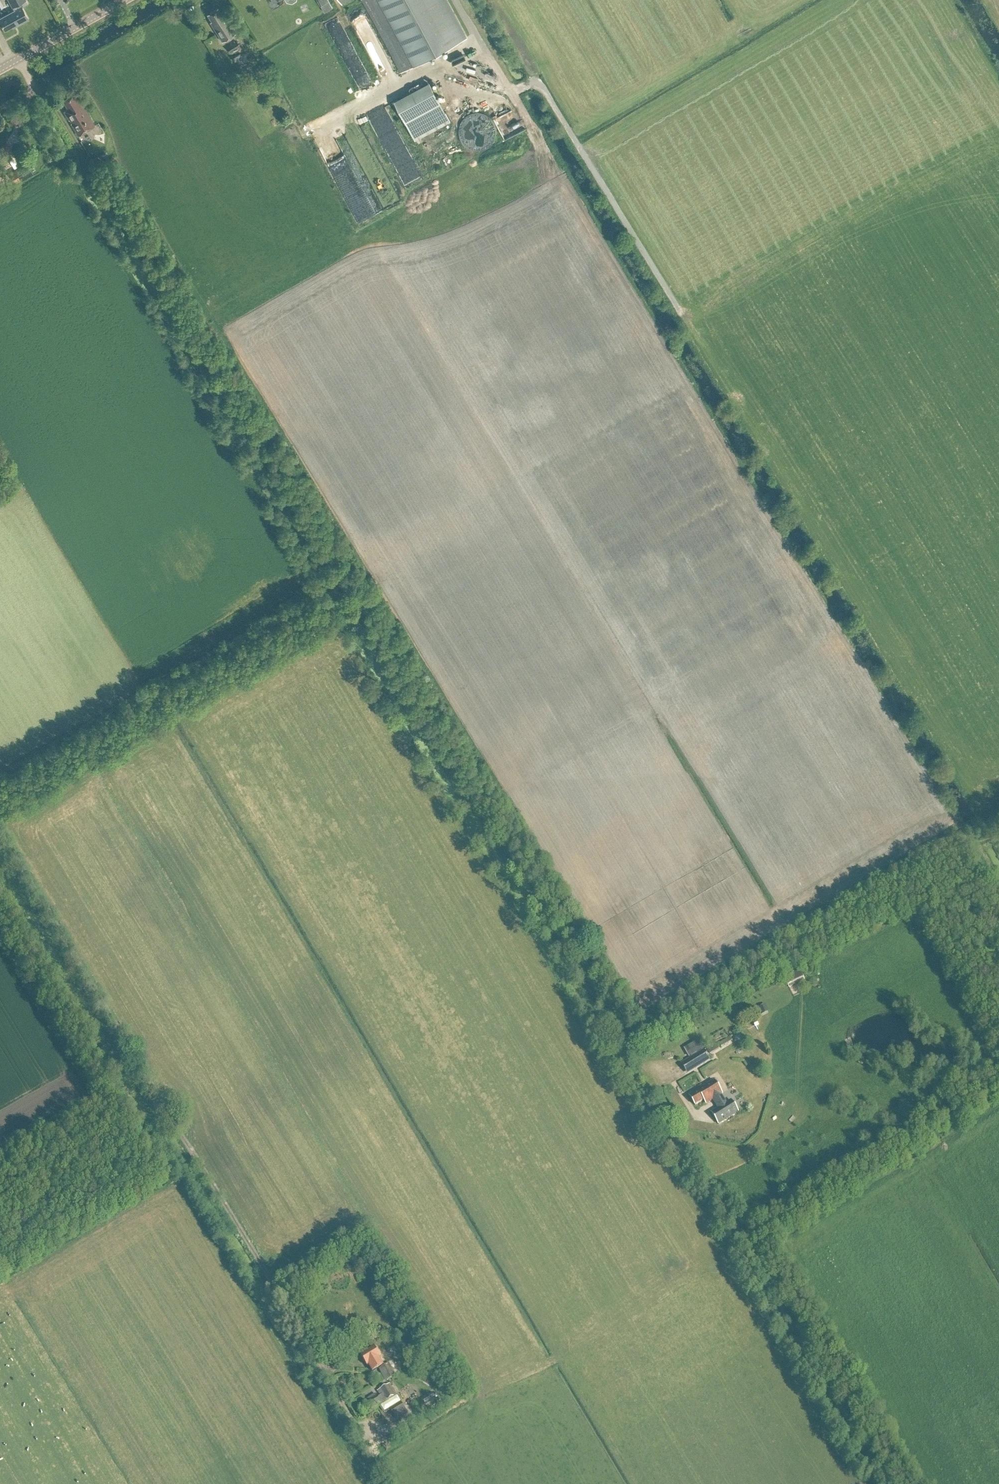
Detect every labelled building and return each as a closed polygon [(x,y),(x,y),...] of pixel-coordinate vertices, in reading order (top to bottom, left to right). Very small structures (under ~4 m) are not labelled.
[(4,29),(16,22),(17,24),(28,18),(21,5),(27,2),(26,0),(9,0),(12,5),(13,5),(15,9),(0,17),(0,21),(4,29)] [(329,0),(318,0),(324,11),(333,6),(329,0)] [(402,70),(467,35),(448,0),(364,0),(402,70)] [(217,7),(207,13),(211,20),(210,21),(222,40),(235,32),(225,15),(223,16),(217,7)] [(237,40),(227,46),(229,51),(239,45),(237,40)] [(415,138),(450,119),(429,81),(394,99),(415,138)] [(80,104),(74,94),(63,100),(68,108),(63,110),(68,119),(69,118),(71,122),(78,134),(94,125),(81,103),(80,104)] [(372,181),(388,172),(368,132),(352,140),(372,181)] [(30,172),(25,164),(9,173),(14,182),(30,172)] [(801,969),(792,974),(796,982),(805,978),(801,969)] [(766,1007),(759,1010),(762,1017),(769,1013),(766,1007)] [(710,1053),(720,1048),(717,1042),(708,1047),(710,1053)] [(710,1060),(704,1051),(681,1065),(687,1074),(710,1060)] [(711,1114),(719,1126),(738,1113),(731,1101),(726,1104),(721,1096),(722,1095),(714,1081),(689,1097),(695,1107),(704,1101),(706,1105),(713,1101),(718,1110),(711,1114)] [(374,1348),(360,1356),(367,1369),(369,1367),(373,1373),(384,1367),(380,1361),(381,1360),(374,1348)] [(379,1370),(385,1383),(396,1377),(394,1374),(399,1372),(392,1358),(382,1363),(384,1367),(379,1370)] [(375,1393),(376,1395),(366,1401),(367,1403),(361,1408),(366,1416),(380,1407),(384,1414),(401,1403),(402,1402),(401,1400),(399,1397),(398,1396),(397,1396),(390,1385),(375,1393)]
